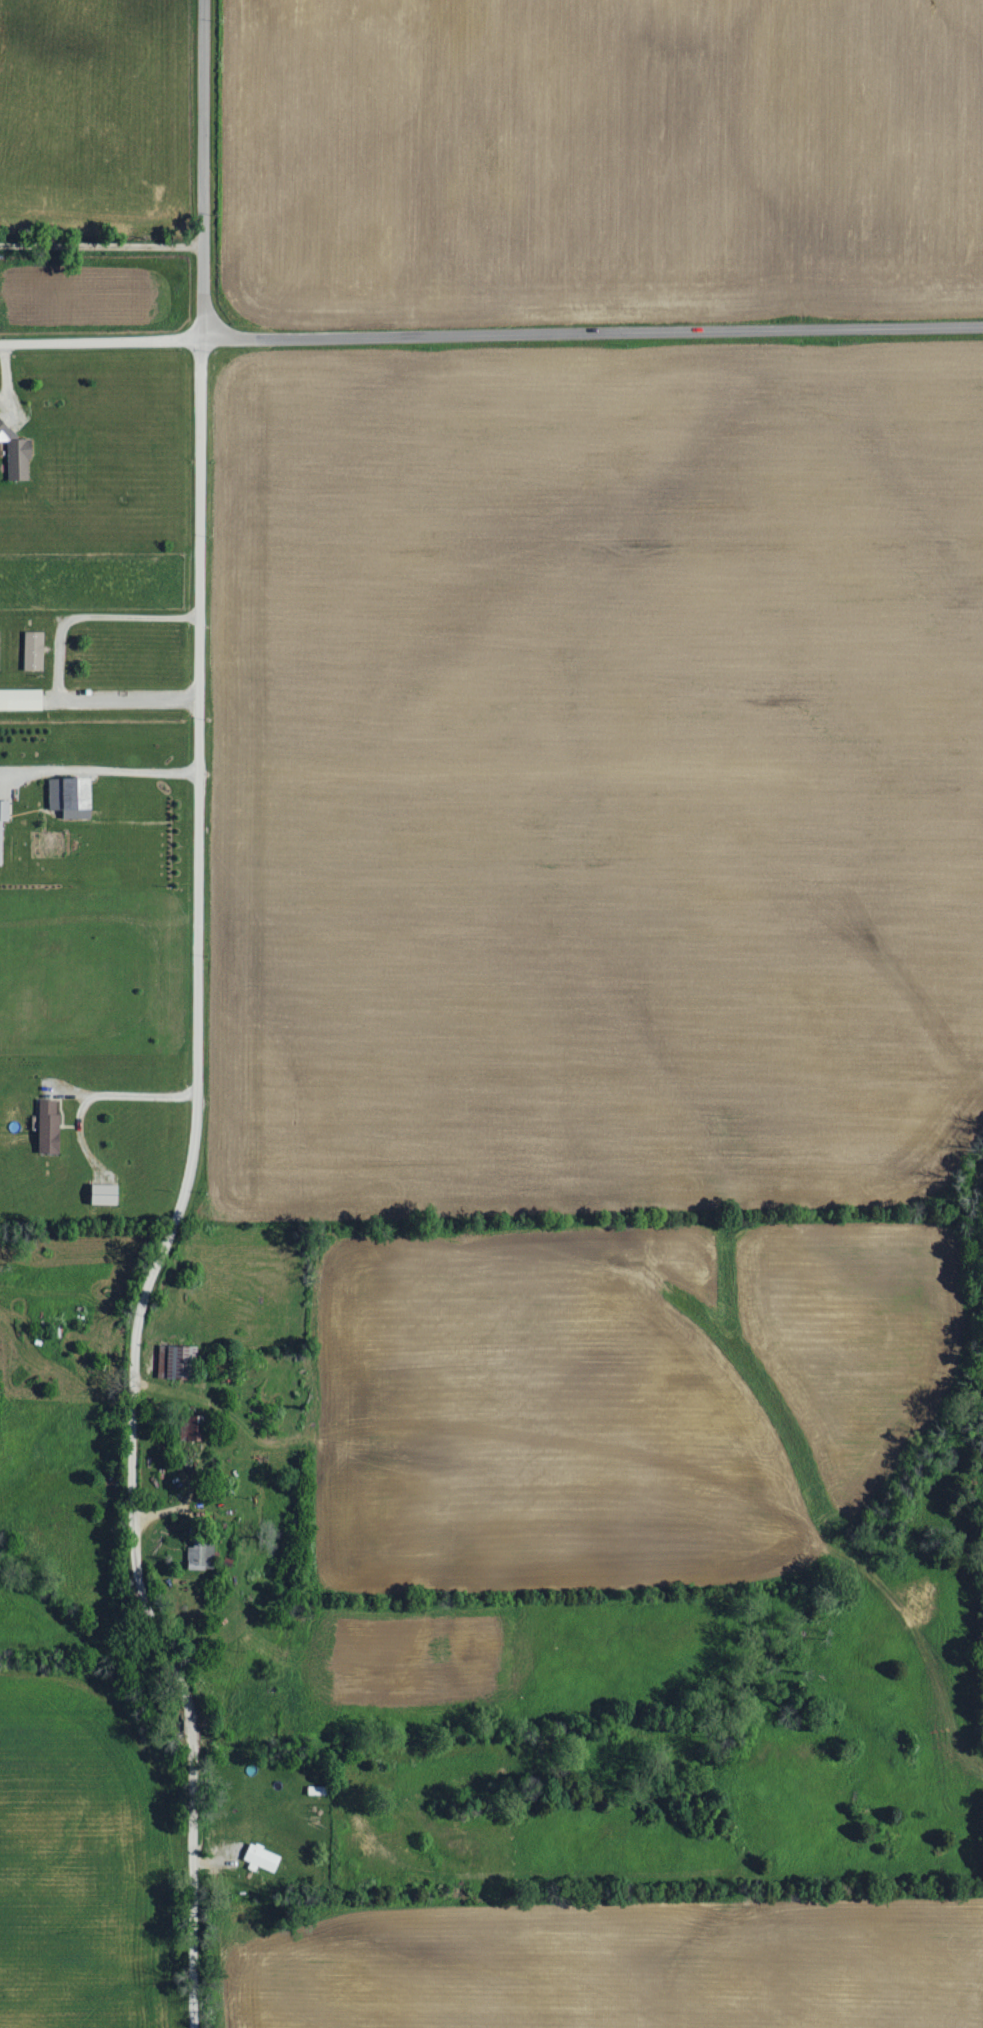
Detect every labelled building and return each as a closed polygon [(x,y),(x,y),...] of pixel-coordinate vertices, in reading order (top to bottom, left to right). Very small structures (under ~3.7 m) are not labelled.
[(30,480),(30,459),(34,459),(34,440),(14,440),(14,428),(5,428),(5,421),(0,421),(0,442),(8,442),(9,481),(30,480)] [(44,671),(45,633),(26,632),(25,670),(44,671)] [(49,780),(50,811),(64,810),(65,820),(94,820),(93,779),(49,780)] [(60,1101),(40,1101),(41,1155),(61,1154),(60,1101)] [(121,1186),(94,1185),(94,1206),(120,1207),(121,1186)] [(182,1441),(211,1440),(210,1417),(181,1418),(182,1441)] [(190,1546),(189,1569),(215,1570),(216,1538),(195,1537),(195,1547),(190,1546)] [(309,1796),(329,1795),(329,1786),(309,1786),(309,1796)] [(249,1869),(257,1872),(259,1867),(276,1873),(283,1855),(252,1843),(245,1860),(251,1862),(249,1869)]
